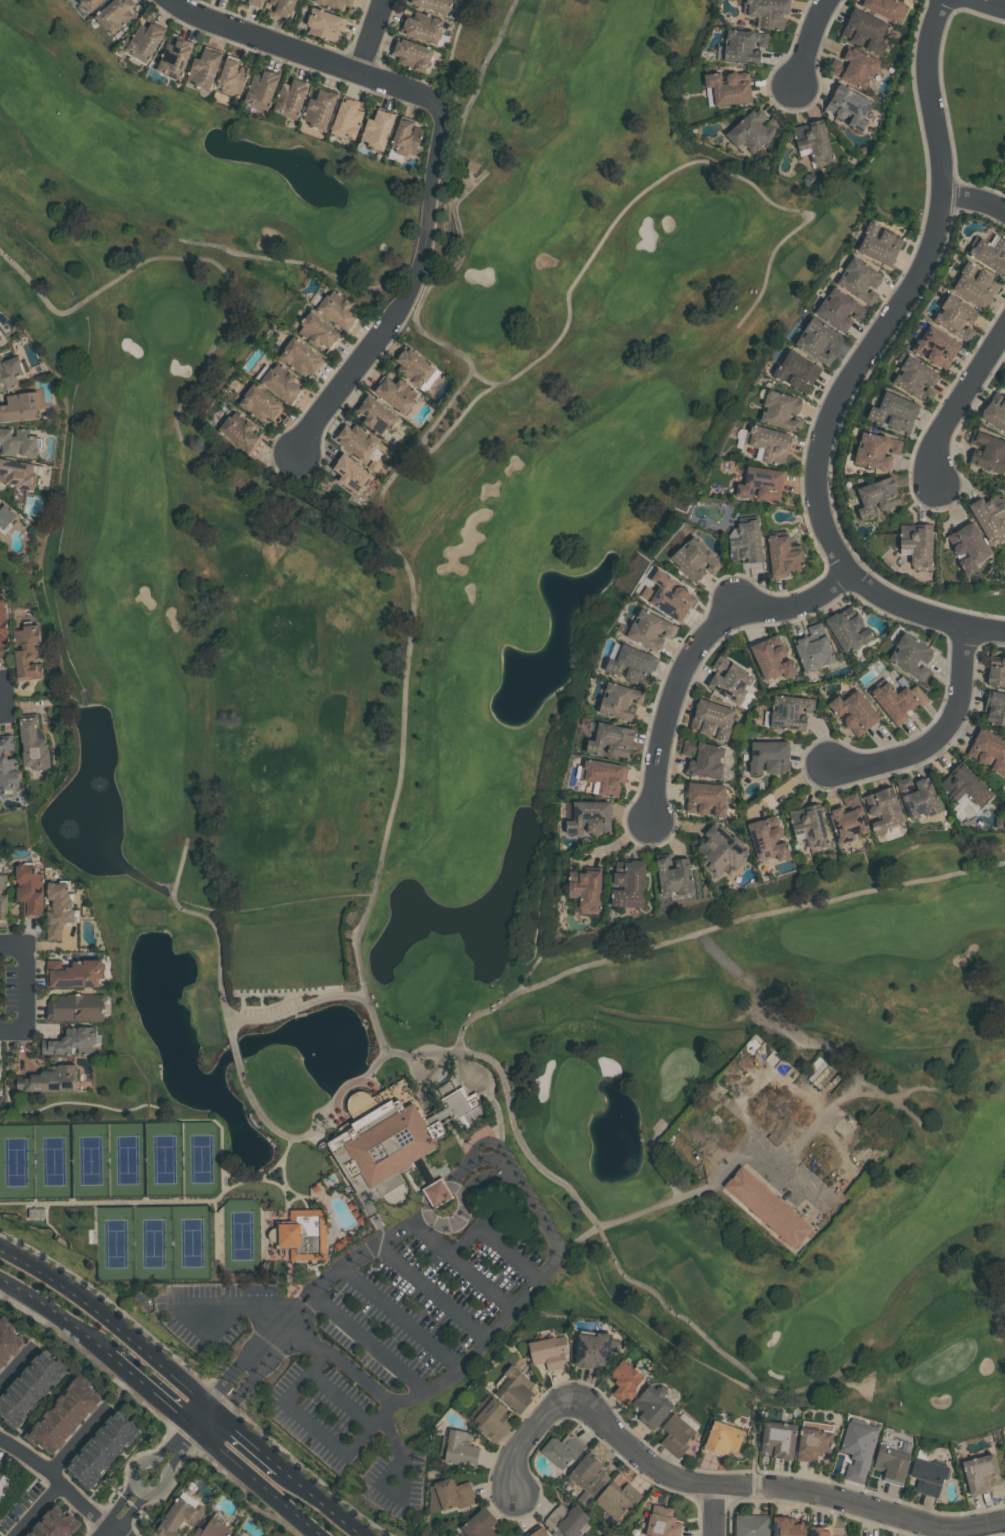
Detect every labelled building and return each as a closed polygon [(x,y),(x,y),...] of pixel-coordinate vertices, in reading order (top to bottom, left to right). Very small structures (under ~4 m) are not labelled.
[(89,13),(78,0),(105,0),(89,13)] [(93,17),(113,0),(131,0),(135,5),(129,11),(134,16),(110,36),(93,17)] [(267,4),(268,0),(295,0),(288,20),(271,14),(274,6),(267,4)] [(312,1),(312,0),(353,0),(350,7),(344,5),(341,12),(312,1)] [(407,3),(408,0),(451,0),(446,16),(407,3)] [(740,14),(742,0),(790,0),(789,14),(782,13),(782,19),(783,20),(782,31),(755,28),(757,17),(746,16),(746,14),(740,14)] [(858,4),(860,0),(900,0),(905,2),(904,5),(907,7),(899,23),(858,4)] [(346,19),(342,32),(336,30),(332,40),(308,32),(310,26),(308,26),(306,22),(309,14),(312,13),(310,10),(312,7),(346,19)] [(853,9),(886,25),(878,41),(885,45),(880,56),(864,49),(869,39),(866,37),(861,47),(840,36),(853,9)] [(435,46),(398,33),(405,14),(413,17),(415,11),(445,21),(435,46)] [(143,20),(149,23),(146,27),(139,23),(130,39),(125,36),(120,46),(124,48),(124,49),(130,53),(129,54),(146,64),(166,29),(157,24),(157,25),(150,21),(152,17),(146,14),(143,20)] [(726,29),(753,32),(753,34),(766,35),(765,47),(751,45),(751,50),(757,51),(757,53),(760,54),(759,66),(722,62),(724,45),(727,45),(728,40),(725,40),(726,29)] [(177,37),(193,43),(179,80),(163,74),(163,73),(156,70),(166,42),(173,45),(177,37)] [(400,42),(402,38),(434,49),(425,75),(395,64),(398,56),(392,54),(396,41),(400,42)] [(203,47),(222,53),(209,90),(193,85),(194,81),(186,78),(193,57),(200,59),(203,47)] [(852,48),(880,61),(873,75),(868,74),(866,79),(869,81),(864,91),(825,73),(832,58),(841,63),(838,70),(843,73),(848,61),(844,58),(843,60),(840,58),(845,48),(850,51),(852,48)] [(227,55),(239,59),(235,71),(239,72),(241,66),(249,69),(240,96),(234,94),(231,96),(222,93),(220,89),(216,87),(227,55)] [(263,66),(280,72),(266,111),(260,108),(260,110),(255,108),(255,107),(243,102),(253,73),(259,76),(263,66)] [(702,75),(720,74),(721,85),(728,84),(727,84),(726,83),(726,82),(725,82),(725,81),(724,80),(724,79),(724,78),(724,77),(724,76),(725,75),(725,74),(726,73),(727,73),(727,72),(728,72),(729,72),(730,72),(731,72),(732,72),(733,72),(734,72),(734,73),(735,73),(735,74),(736,74),(736,75),(748,74),(751,102),(716,106),(713,88),(704,89),(702,75)] [(272,110),(282,83),(290,86),(293,76),(310,82),(310,83),(297,119),(290,117),(289,119),(278,116),(279,113),(272,110)] [(839,82),(872,102),(862,119),(868,122),(861,133),(847,125),(851,117),(846,114),(846,116),(844,118),(841,119),(837,118),(823,109),(839,82)] [(315,85),(337,93),(323,133),(307,127),(308,124),(301,121),(309,97),(314,99),(317,91),(313,90),(315,85)] [(343,95),(360,101),(357,108),(364,111),(354,140),(330,132),(343,95)] [(377,108),(395,114),(382,152),(366,146),(367,143),(359,140),(367,118),(373,120),(377,108)] [(756,113),(759,109),(766,117),(761,122),(765,128),(769,125),(766,122),(774,116),(784,128),(753,155),(746,148),(749,146),(744,140),(736,147),(724,134),(752,110),(756,113)] [(400,114),(414,119),(410,131),(412,132),(414,126),(422,128),(414,152),(408,150),(407,155),(404,157),(396,154),(394,150),(389,148),(400,114)] [(806,122),(822,118),(833,163),(809,169),(805,154),(799,156),(792,128),(806,125),(806,122)] [(892,236),(901,241),(888,266),(857,250),(865,233),(863,232),(869,220),(880,225),(875,235),(877,237),(882,228),(894,234),(892,236)] [(999,237),(1004,241),(1004,273),(1002,277),(967,254),(972,246),(973,247),(979,237),(993,246),(999,237)] [(853,254),(884,276),(876,288),(869,283),(864,291),(869,294),(872,291),(879,296),(871,307),(835,282),(841,273),(843,274),(845,272),(842,270),(853,254)] [(977,267),(971,276),(974,278),(980,269),(991,277),(990,279),(999,285),(983,310),(951,289),(961,273),(959,272),(966,260),(977,267)] [(826,295),(832,286),(869,311),(862,322),(847,312),(844,317),(851,322),(843,333),(814,313),(824,298),(825,299),(828,296),(826,295)] [(333,290),(351,304),(348,308),(360,317),(348,334),(315,309),(326,294),(328,296),(333,290)] [(933,321),(937,313),(940,314),(943,309),(940,307),(948,293),(979,313),(971,325),(965,322),(962,327),(966,330),(968,327),(975,332),(968,343),(955,335),(954,336),(948,332),(949,331),(939,325),(939,326),(936,324),(937,323),(933,321)] [(310,310),(340,333),(327,349),(319,343),(316,346),(297,332),(302,326),(299,324),(310,310)] [(801,330),(810,317),(840,337),(832,349),(825,344),(820,351),(826,354),(828,352),(835,357),(828,367),(794,344),(799,336),(802,338),(806,332),(801,330)] [(919,341),(929,325),(960,344),(945,370),(932,362),(931,362),(930,362),(929,362),(929,361),(928,361),(927,360),(927,359),(926,359),(926,358),(926,357),(926,356),(926,355),(926,354),(926,353),(927,353),(927,352),(928,351),(929,351),(929,350),(930,350),(926,348),(920,357),(910,351),(917,339),(919,341)] [(278,357),(283,351),(282,350),(293,336),(324,360),(313,374),(307,369),(302,375),(278,357)] [(407,351),(408,348),(439,372),(424,392),(396,370),(400,365),(393,359),(397,353),(399,355),(403,349),(407,351)] [(789,350),(820,368),(805,395),(792,387),(793,386),(791,385),(789,384),(788,381),(789,377),(792,375),(786,371),(780,380),(772,375),(778,365),(779,366),(789,350)] [(905,353),(939,374),(932,385),(923,380),(919,386),(923,389),(925,387),(935,392),(927,405),(891,382),(897,373),(899,375),(902,371),(899,368),(901,365),(898,363),(905,353)] [(3,382),(0,383),(0,358),(2,361),(15,356),(16,357),(18,359),(25,375),(17,378),(19,384),(6,389),(3,382)] [(277,364),(295,378),(292,382),(304,391),(291,408),(259,382),(271,367),(273,369),(277,364)] [(398,379),(417,393),(412,399),(414,401),(403,415),(372,390),(383,375),(394,384),(398,379)] [(237,404),(253,384),(283,407),(274,418),(267,413),(261,422),(237,404)] [(768,388),(797,397),(796,401),(801,403),(798,413),(790,412),(788,419),(799,422),(795,431),(759,421),(768,388)] [(36,419),(0,422),(0,405),(7,405),(6,396),(17,395),(17,393),(37,391),(39,409),(35,410),(36,419)] [(918,405),(905,434),(883,422),(881,425),(865,418),(872,405),(876,408),(885,391),(918,405)] [(1004,397),(1004,396),(1004,432),(979,416),(995,391),(1004,397)] [(351,412),(358,403),(361,405),(368,395),(398,418),(388,431),(385,429),(380,435),(362,422),(366,417),(358,411),(355,416),(351,412)] [(232,416),(235,412),(254,426),(250,431),(259,437),(247,452),(218,430),(230,415),(232,416)] [(748,422),(790,433),(782,464),(757,458),(759,448),(742,443),(748,422)] [(350,430),(355,423),(379,441),(364,461),(334,438),(344,425),(350,430)] [(1,448),(0,448),(0,429),(11,429),(11,436),(15,436),(15,428),(29,428),(29,436),(36,436),(36,455),(20,455),(20,454),(16,454),(15,455),(1,455),(1,448)] [(893,456),(890,470),(854,463),(861,430),(903,439),(900,453),(884,450),(883,454),(893,456)] [(1004,458),(1004,459),(1004,465),(1001,476),(967,463),(972,451),(974,452),(975,449),(981,451),(983,444),(978,443),(976,448),(967,445),(973,430),(1004,441),(1004,453),(1004,458)] [(331,467),(343,452),(376,477),(368,488),(366,486),(358,496),(337,480),(341,475),(331,467)] [(15,486),(0,481),(0,459),(37,465),(35,473),(36,475),(33,491),(16,488),(15,486)] [(745,466),(783,471),(779,499),(768,497),(766,500),(762,500),(758,498),(756,495),(757,492),(753,491),(751,502),(732,499),(734,481),(743,482),(745,466)] [(855,487),(891,474),(902,504),(886,510),(881,511),(879,509),(877,506),(876,504),(872,505),(876,515),(861,520),(857,509),(863,507),(855,487)] [(999,494),(1004,505),(1004,514),(999,518),(1004,530),(1004,538),(991,545),(969,505),(982,498),(984,503),(999,494)] [(4,532),(0,529),(0,500),(17,514),(10,521),(12,523),(4,532)] [(737,523),(748,522),(748,520),(757,519),(757,521),(758,521),(762,561),(741,563),(741,562),(747,562),(747,558),(730,560),(728,540),(740,538),(739,535),(738,535),(737,523)] [(972,521),(990,553),(973,563),(977,569),(966,576),(958,563),(968,556),(965,551),(963,553),(961,555),(958,555),(956,554),(954,553),(953,551),(952,548),(952,546),(946,536),(972,521)] [(899,555),(899,523),(932,524),(932,570),(912,570),(912,565),(910,565),(910,555),(899,555)] [(771,579),(766,535),(776,534),(776,537),(787,536),(789,550),(800,549),(803,568),(786,570),(786,577),(771,579)] [(668,557),(681,545),(684,548),(687,544),(686,542),(693,535),(722,566),(711,576),(707,571),(694,584),(668,557)] [(652,581),(660,570),(675,580),(668,590),(672,593),(673,589),(676,586),(680,586),(698,598),(679,625),(647,602),(658,586),(652,581)] [(835,612),(837,614),(850,605),(853,611),(845,617),(847,620),(857,614),(863,624),(854,630),(857,635),(867,629),(873,638),(855,650),(853,647),(844,653),(823,620),(835,612)] [(625,636),(633,621),(635,622),(637,619),(635,618),(640,607),(674,624),(672,629),(676,631),(671,640),(665,637),(658,650),(653,647),(652,649),(625,636)] [(24,623),(38,621),(41,654),(30,655),(31,665),(40,664),(42,678),(18,680),(15,650),(22,650),(21,645),(15,645),(14,632),(24,631),(24,623)] [(820,623),(835,661),(819,667),(820,669),(804,675),(791,639),(806,634),(809,642),(812,641),(807,628),(820,623)] [(934,654),(927,666),(918,660),(915,666),(922,670),(923,667),(929,670),(925,677),(923,676),(920,680),(887,660),(892,651),(895,653),(898,648),(894,646),(903,631),(931,647),(929,650),(934,654)] [(797,674),(784,680),(782,675),(774,678),(773,677),(764,680),(750,647),(776,635),(780,645),(783,647),(785,652),(783,656),(781,658),(783,662),(790,658),(797,674)] [(603,671),(608,658),(615,661),(622,644),(658,659),(653,671),(651,671),(646,685),(636,681),(635,684),(627,681),(628,680),(623,678),(627,667),(623,665),(618,677),(603,671)] [(746,710),(707,684),(715,673),(720,676),(724,671),(721,669),(718,673),(710,667),(719,654),(755,677),(746,691),(754,697),(746,710)] [(1004,656),(1004,688),(986,686),(988,661),(999,662),(1001,658),(1004,656)] [(598,711),(602,697),(606,698),(607,692),(603,691),(606,680),(646,691),(641,707),(636,705),(632,720),(598,711)] [(896,727),(867,691),(873,687),(874,689),(876,687),(879,688),(887,681),(897,692),(906,685),(921,703),(910,712),(908,710),(905,713),(909,718),(896,727)] [(857,689),(880,719),(857,737),(849,727),(845,726),(843,722),(844,718),(847,715),(844,711),(837,717),(827,704),(838,696),(842,701),(857,689)] [(988,690),(1004,694),(1004,727),(984,722),(987,711),(984,710),(988,690)] [(804,731),(769,728),(772,695),(814,699),(813,713),(806,713),(804,731)] [(698,699),(734,711),(728,727),(730,728),(726,741),(715,738),(715,736),(711,734),(711,735),(698,731),(699,729),(689,726),(698,699)] [(18,715),(34,714),(36,729),(37,729),(41,731),(44,735),(44,739),(45,738),(46,749),(49,749),(50,769),(23,771),(18,715)] [(584,752),(587,740),(594,741),(597,722),(634,730),(628,762),(625,761),(626,758),(615,755),(612,756),(608,755),(607,753),(606,750),(606,748),(602,747),(600,755),(584,752)] [(980,728),(1004,742),(1004,778),(990,770),(996,759),(993,758),(989,765),(987,764),(984,764),(981,763),(979,762),(978,759),(967,754),(980,728)] [(4,787),(0,787),(0,740),(6,739),(5,735),(13,735),(18,789),(12,790),(13,794),(4,795),(4,787)] [(683,773),(687,755),(681,754),(684,740),(697,742),(697,741),(705,742),(704,744),(724,748),(723,758),(720,758),(719,762),(723,763),(721,770),(723,771),(721,778),(720,778),(719,780),(683,773)] [(789,771),(780,772),(779,774),(770,774),(770,773),(766,773),(765,765),(760,765),(760,773),(750,773),(749,742),(789,741),(789,771)] [(617,798),(583,792),(585,781),(578,780),(582,758),(628,767),(625,782),(619,781),(618,786),(620,786),(617,798)] [(938,785),(957,765),(960,767),(962,765),(992,793),(979,807),(976,804),(974,805),(966,797),(968,795),(964,792),(955,801),(938,785)] [(925,777),(927,784),(930,783),(940,812),(909,823),(895,781),(910,776),(915,790),(916,790),(913,781),(925,777)] [(688,783),(725,786),(723,804),(726,804),(724,818),(712,817),(713,809),(709,808),(709,811),(707,813),(706,814),(703,815),(702,815),(700,817),(698,815),(696,813),(685,812),(688,783)] [(862,795),(892,785),(905,823),(875,834),(870,822),(880,818),(878,815),(875,817),(871,816),(869,814),(862,795)] [(855,792),(870,833),(838,844),(825,809),(828,808),(829,811),(843,806),(840,797),(855,792)] [(567,801),(610,802),(610,832),(599,831),(599,835),(589,834),(589,837),(565,836),(565,821),(566,821),(567,801)] [(787,811),(820,803),(830,848),(810,853),(809,846),(808,847),(804,833),(792,835),(787,811)] [(747,825),(775,816),(778,828),(780,830),(781,833),(781,836),(779,839),(776,840),(772,839),(774,845),(784,841),(789,857),(777,861),(776,856),(758,861),(747,825)] [(702,834),(713,820),(753,853),(738,870),(728,861),(716,875),(703,864),(707,858),(697,849),(707,838),(702,834)] [(659,896),(654,855),(668,854),(670,863),(673,863),(673,860),(688,858),(692,892),(659,896)] [(611,905),(612,890),(624,891),(624,886),(612,885),(613,872),(625,873),(625,868),(615,867),(615,861),(630,862),(631,860),(644,861),(642,907),(611,905)] [(15,866),(18,864),(22,864),(23,866),(33,867),(35,872),(41,872),(41,887),(33,887),(33,892),(42,892),(42,917),(22,917),(22,902),(15,902),(16,887),(20,887),(20,882),(15,882),(15,866)] [(568,870),(601,871),(600,915),(581,914),(582,909),(578,909),(578,896),(567,896),(568,870)] [(7,927),(0,927),(0,873),(8,873),(7,927)] [(46,881),(68,881),(68,907),(72,907),(73,923),(61,924),(62,930),(59,930),(59,941),(45,941),(44,912),(51,912),(51,900),(46,900),(46,881)] [(45,961),(60,960),(60,967),(72,967),(72,962),(84,962),(84,960),(101,960),(101,963),(102,965),(102,977),(100,979),(100,986),(45,987),(45,961)] [(65,995),(102,994),(103,1020),(46,1021),(46,1002),(56,1002),(56,997),(65,997),(65,995)] [(63,1029),(95,1028),(95,1035),(100,1035),(100,1044),(91,1045),(91,1054),(39,1055),(39,1041),(59,1040),(64,1036),(63,1029)] [(56,1064),(76,1065),(75,1092),(15,1091),(16,1078),(29,1078),(29,1076),(38,1076),(44,1070),(56,1070),(56,1064)] [(404,1079),(427,1119),(445,1108),(439,1100),(441,1099),(436,1089),(452,1080),(457,1089),(463,1086),(469,1096),(476,1092),(489,1113),(462,1130),(455,1120),(453,1121),(450,1115),(443,1119),(451,1133),(441,1139),(440,1138),(437,1140),(441,1146),(421,1158),(415,1163),(399,1172),(406,1183),(371,1204),(364,1191),(356,1196),(325,1141),(346,1128),(343,1123),(353,1117),(349,1112),(348,1109),(348,1107),(348,1104),(348,1102),(349,1100),(350,1097),(352,1096),(354,1094),(356,1093),(358,1092),(360,1091),(363,1091),(365,1092),(368,1092),(370,1093),(372,1095),(373,1097),(404,1079)] [(723,1185),(741,1165),(813,1228),(795,1248),(723,1185)] [(423,1188),(434,1207),(453,1197),(442,1177),(423,1188)] [(28,1209),(44,1209),(44,1218),(29,1218),(28,1209)] [(288,1209),(324,1209),(325,1265),(288,1265),(288,1250),(275,1250),(274,1242),(273,1242),(270,1241),(268,1240),(266,1236),(267,1233),(268,1230),(269,1229),(271,1228),(274,1228),(274,1220),(288,1220),(288,1209)] [(23,1344),(0,1370),(0,1323),(23,1344)] [(609,1334),(604,1367),(594,1365),(594,1370),(572,1367),(577,1334),(594,1336),(595,1332),(609,1334)] [(526,1341),(563,1334),(567,1354),(563,1354),(565,1366),(545,1370),(543,1362),(530,1365),(526,1341)] [(3,1419),(0,1416),(0,1392),(39,1348),(68,1373),(14,1433),(1,1421),(3,1419)] [(608,1376),(620,1359),(642,1377),(632,1389),(636,1392),(626,1404),(607,1389),(614,1381),(608,1376)] [(510,1364),(532,1384),(527,1389),(532,1393),(528,1397),(530,1399),(517,1414),(494,1393),(507,1378),(502,1373),(510,1364)] [(24,1436),(76,1377),(100,1398),(49,1454),(42,1447),(39,1450),(24,1436)] [(656,1387),(661,1387),(664,1389),(664,1395),(662,1397),(673,1407),(651,1431),(635,1417),(640,1412),(632,1405),(636,1400),(635,1398),(647,1384),(654,1390),(656,1387)] [(491,1396),(506,1409),(501,1416),(510,1424),(493,1444),(482,1434),(483,1432),(470,1421),(491,1396)] [(72,1473),(63,1465),(114,1407),(141,1431),(88,1491),(70,1476),(72,1473)] [(677,1416),(681,1411),(698,1426),(683,1444),(685,1446),(676,1457),(658,1442),(666,1433),(659,1427),(672,1411),(677,1416)] [(712,1421),(742,1432),(736,1453),(726,1449),(723,1457),(701,1450),(712,1421)] [(795,1426),(791,1461),(776,1459),(777,1458),(771,1457),(772,1453),(758,1452),(762,1422),(795,1426)] [(845,1422),(837,1452),(869,1461),(878,1428),(863,1423),(862,1427),(845,1422)] [(799,1427),(833,1431),(830,1452),(821,1451),(820,1457),(815,1457),(814,1463),(794,1460),(799,1427)] [(448,1429),(472,1433),(470,1444),(478,1446),(474,1468),(442,1462),(448,1429)] [(562,1445),(565,1443),(560,1439),(565,1434),(569,1437),(570,1436),(583,1447),(570,1463),(568,1461),(560,1471),(538,1453),(551,1436),(562,1445)] [(896,1448),(898,1440),(913,1444),(901,1487),(879,1481),(881,1471),(872,1469),(880,1442),(887,1444),(889,1446),(896,1448)] [(587,1450),(602,1465),(598,1469),(608,1478),(583,1505),(576,1499),(582,1491),(564,1475),(587,1450)] [(928,1461),(948,1467),(947,1470),(950,1471),(948,1479),(944,1481),(941,1480),(936,1497),(913,1490),(917,1479),(907,1476),(913,1457),(915,1458),(917,1450),(926,1453),(925,1458),(928,1461)] [(960,1464),(991,1455),(999,1483),(985,1486),(987,1491),(968,1496),(960,1464)] [(429,1513),(429,1485),(451,1476),(455,1485),(468,1480),(471,1489),(475,1502),(441,1514),(440,1511),(429,1513)] [(593,1501),(608,1484),(617,1492),(626,1482),(642,1495),(631,1508),(627,1505),(614,1519),(593,1501)] [(174,1532),(179,1535),(158,1535),(152,1532),(176,1497),(193,1509),(196,1504),(204,1509),(192,1526),(182,1519),(174,1532)] [(589,1533),(586,1535),(554,1535),(551,1533),(552,1531),(542,1522),(559,1503),(568,1512),(573,1506),(587,1518),(584,1522),(590,1527),(587,1531),(589,1533)] [(681,1523),(678,1535),(643,1535),(650,1505),(672,1509),(670,1516),(675,1517),(674,1522),(681,1523)] [(490,1528),(497,1535),(465,1535),(458,1528),(483,1506),(497,1522),(490,1528)] [(80,1525),(70,1535),(25,1535),(52,1507),(61,1516),(68,1509),(75,1515),(73,1519),(80,1525)] [(734,1535),(768,1535),(768,1515),(734,1515),(734,1535)] [(804,1523),(804,1535),(771,1535),(772,1517),(784,1517),(784,1518),(791,1518),(791,1523),(804,1523)] [(228,1535),(191,1535),(197,1528),(201,1531),(210,1518),(230,1531),(227,1535),(228,1535)] [(829,1526),(810,1526),(810,1535),(829,1535),(829,1526)] [(539,1528),(545,1535),(527,1535),(539,1528)]
